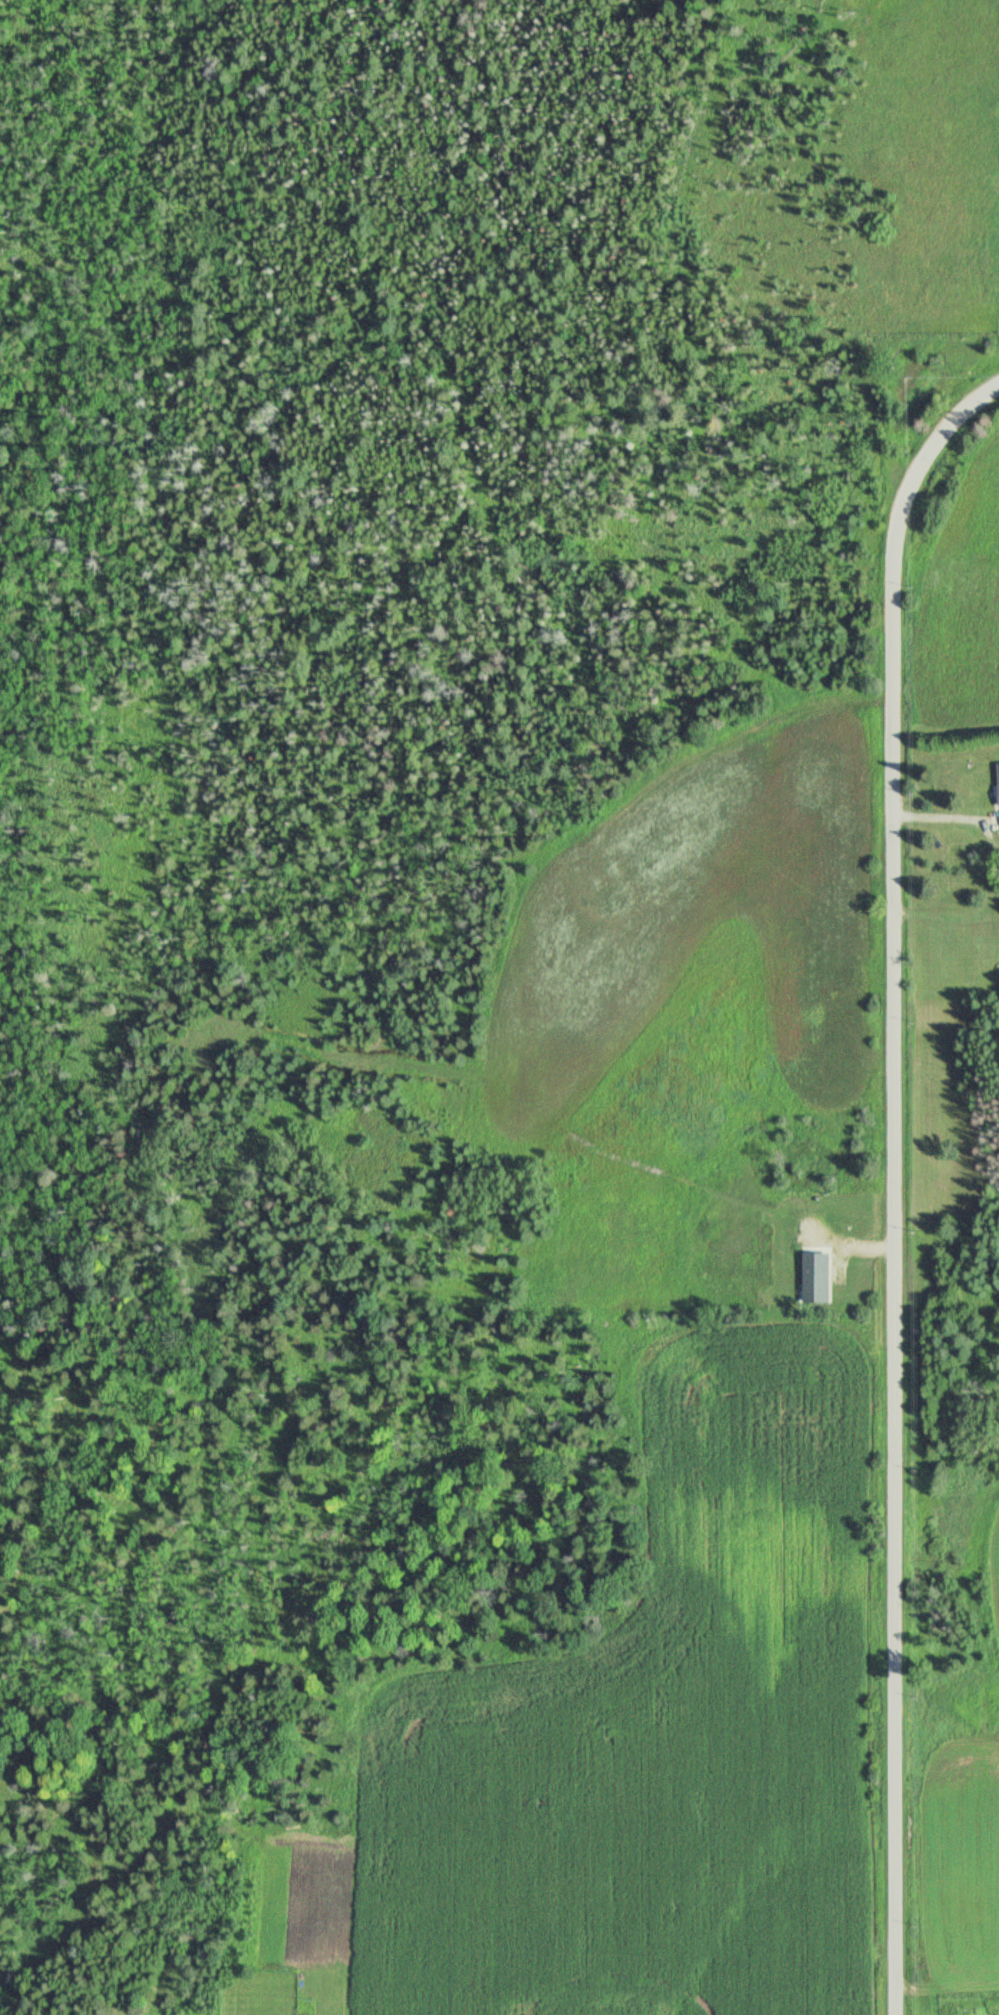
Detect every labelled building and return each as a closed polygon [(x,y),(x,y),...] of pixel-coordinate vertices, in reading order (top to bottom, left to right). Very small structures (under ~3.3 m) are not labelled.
[(810,1249),(810,1297),(836,1298),(837,1249),(810,1249)] [(801,1305),(815,1305),(815,1256),(801,1256),(801,1305)]
